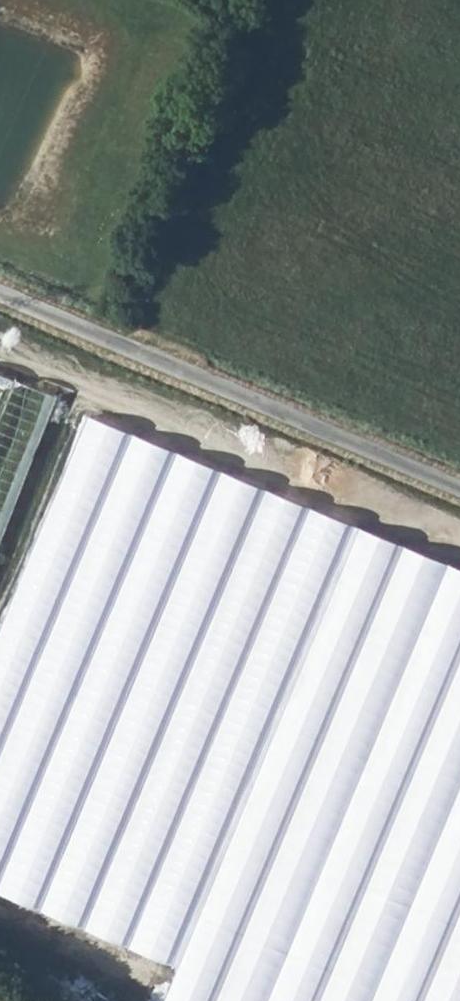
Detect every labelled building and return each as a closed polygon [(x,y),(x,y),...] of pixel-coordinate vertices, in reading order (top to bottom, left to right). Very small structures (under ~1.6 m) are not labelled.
[(65,377),(0,353),(0,556),(65,377)] [(367,494),(287,466),(220,442),(98,398),(0,672),(0,869),(26,879),(201,943),(179,1000),(459,1000),(459,528),(367,494)]
